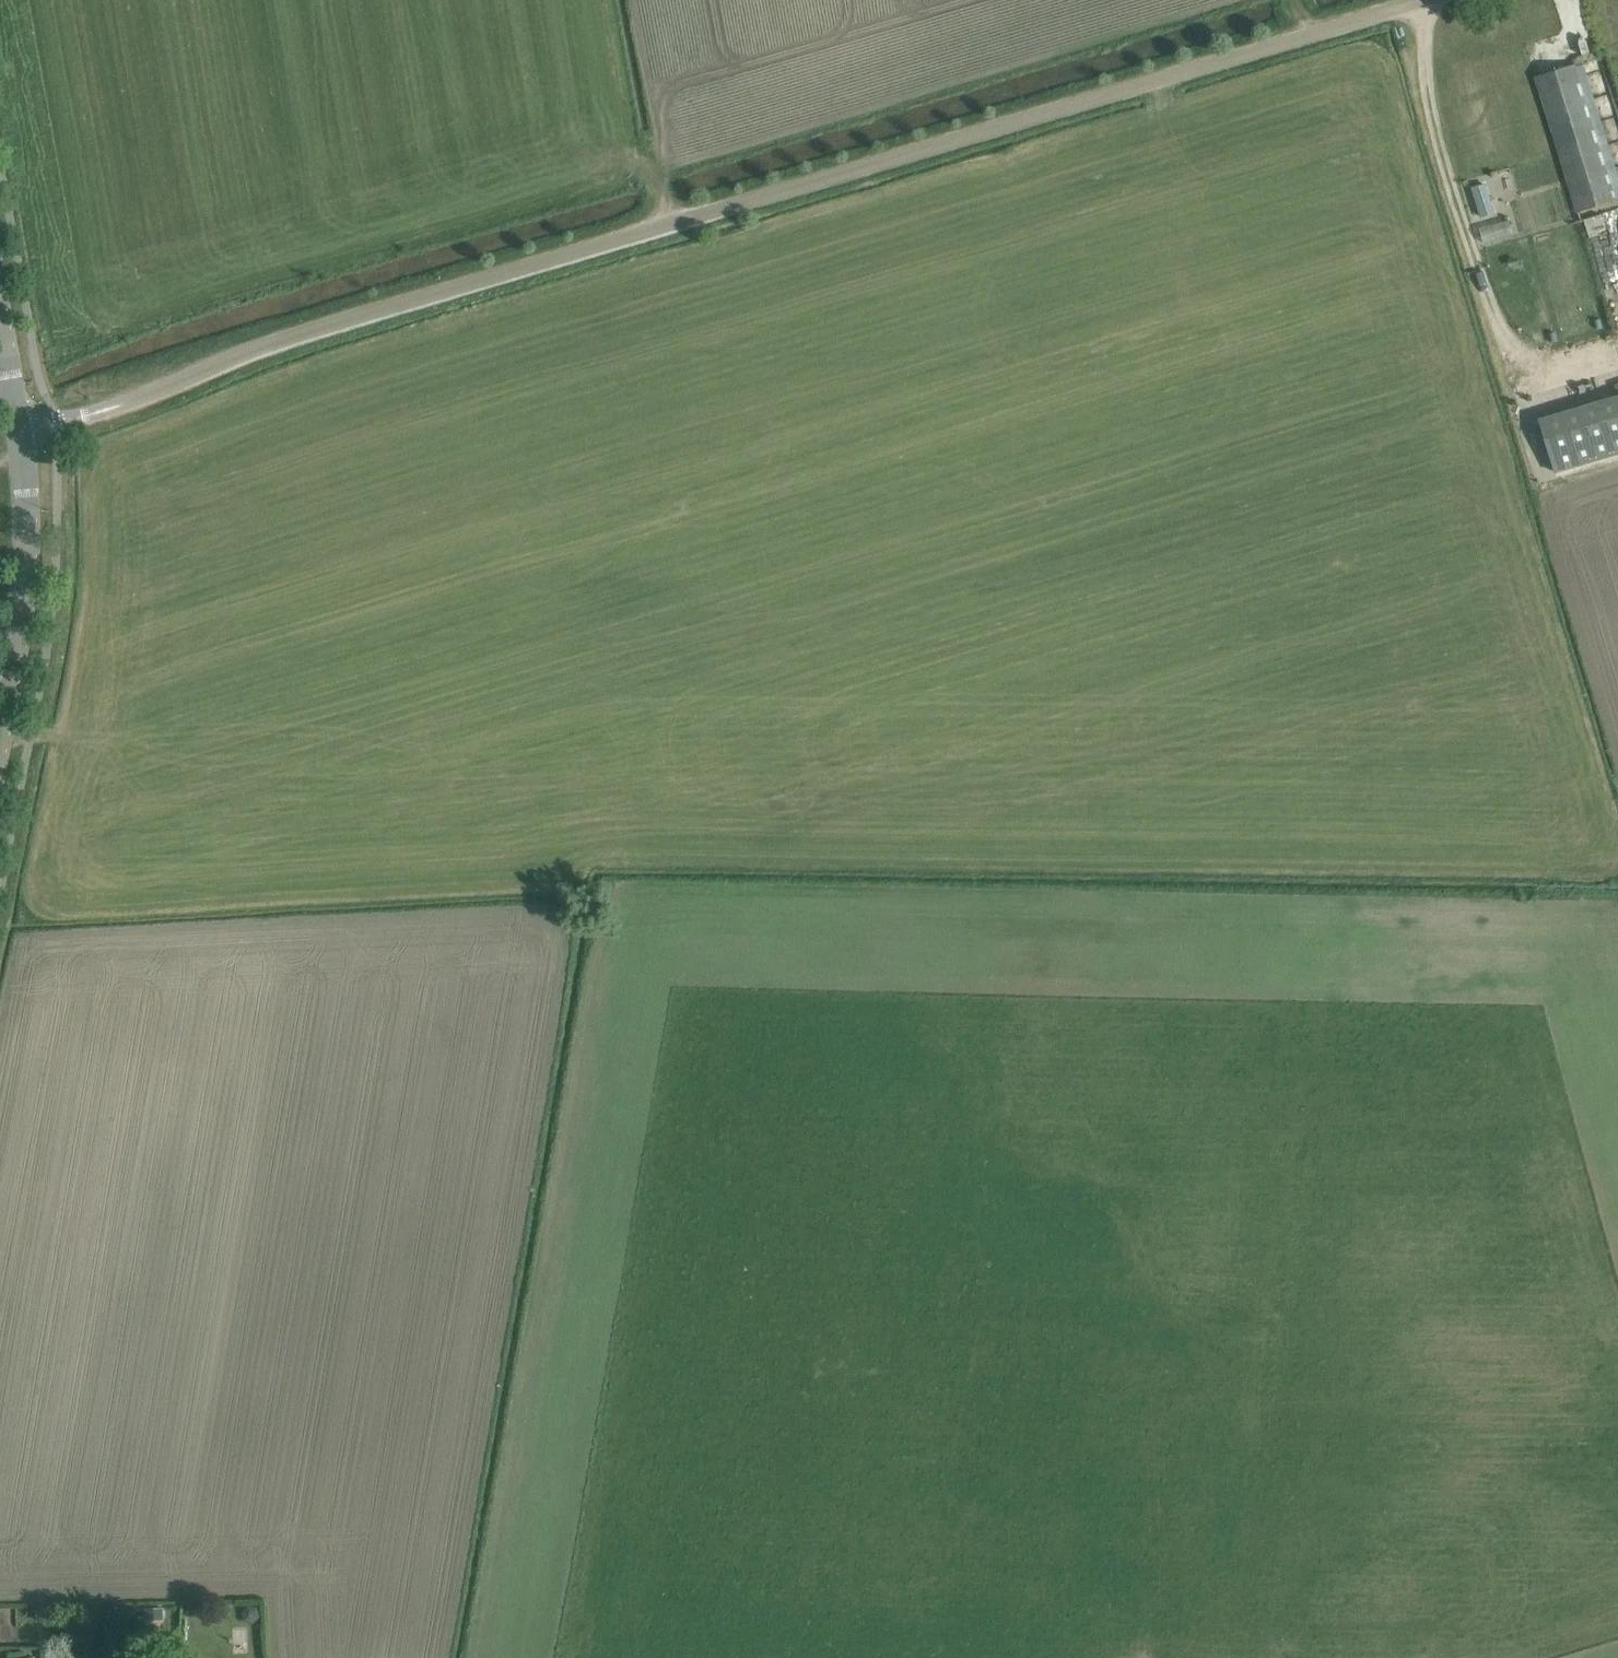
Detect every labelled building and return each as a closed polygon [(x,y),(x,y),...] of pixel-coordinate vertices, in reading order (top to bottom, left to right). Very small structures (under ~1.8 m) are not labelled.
[(1574,64),(1536,76),(1542,94),(1578,210),(1616,198),(1612,184),(1581,85),(1574,64)] [(1486,190),(1484,185),(1472,189),(1476,202),(1488,198),(1486,190)] [(1481,225),(1485,240),(1513,233),(1509,217),(1481,225)] [(1562,413),(1540,420),(1556,472),(1578,466),(1562,413)] [(160,1607),(159,1606),(154,1603),(148,1607),(148,1614),(154,1617),(156,1616),(160,1614),(160,1607)] [(253,1622),(260,1615),(257,1606),(248,1604),(242,1611),(244,1620),(253,1622)]
